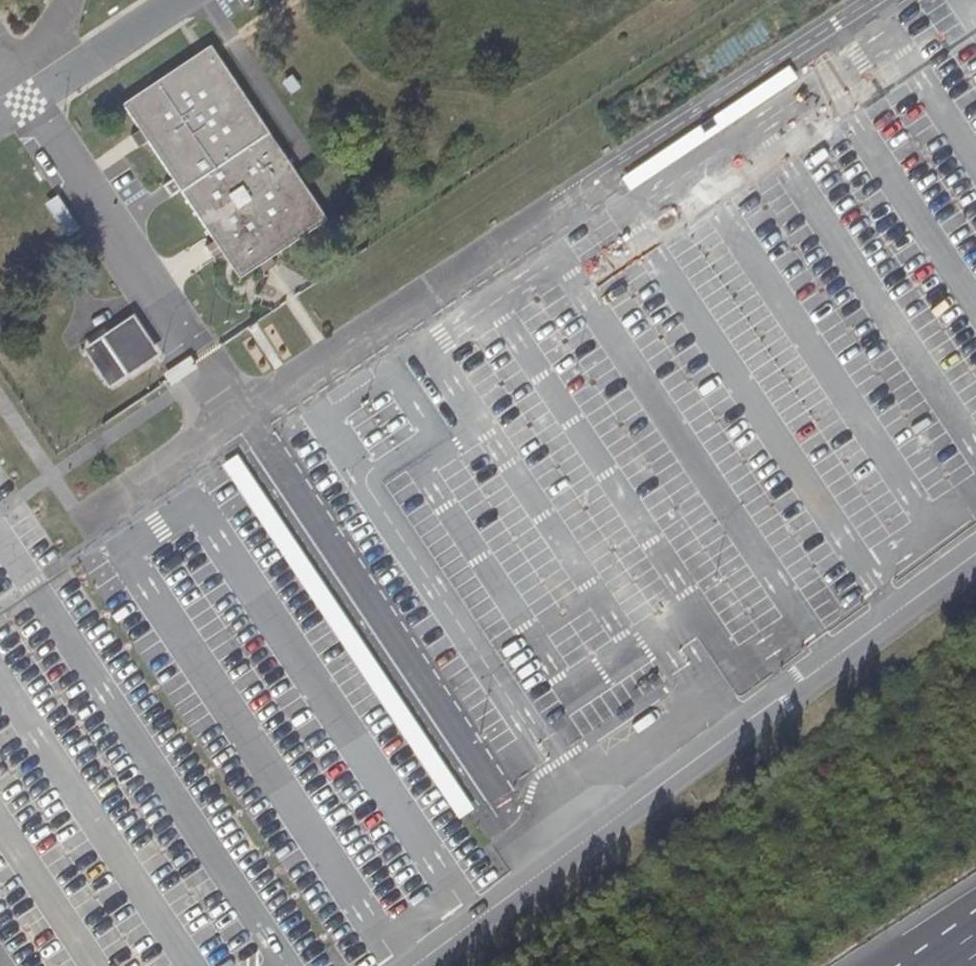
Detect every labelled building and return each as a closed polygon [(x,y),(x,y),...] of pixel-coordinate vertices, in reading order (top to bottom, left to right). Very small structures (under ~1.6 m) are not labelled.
[(272,140),(213,47),(121,105),(138,132),(128,138),(132,144),(137,151),(148,144),(172,182),(161,188),(169,201),(180,193),(212,244),(206,248),(209,253),(214,261),(221,256),(236,280),(266,262),(325,224),(272,140)] [(67,241),(79,234),(55,198),(45,206),(67,241)] [(106,390),(155,359),(131,322),(82,352),(106,390)]
